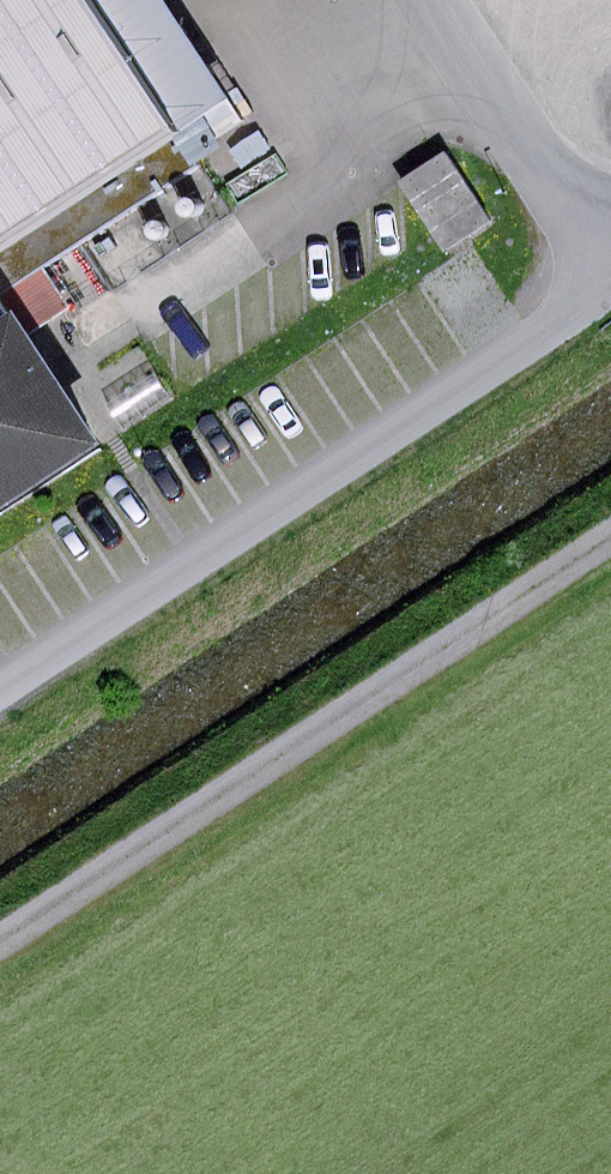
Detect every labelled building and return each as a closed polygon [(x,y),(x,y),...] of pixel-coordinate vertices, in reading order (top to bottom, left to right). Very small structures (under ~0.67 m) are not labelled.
[(7,259),(210,129),(126,0),(0,0),(0,264),(7,259)] [(190,0),(126,0),(210,129),(255,100),(190,0)] [(443,152),(399,181),(445,250),(488,221),(443,152)] [(206,219),(209,218),(212,216),(214,213),(214,209),(214,205),(212,202),(209,199),(206,198),(202,198),(199,199),(195,201),(193,204),(192,208),(193,211),(194,214),(196,217),(199,219),(203,220),(206,219)] [(168,242),(171,241),(174,238),(175,235),(176,232),(176,228),(174,225),(171,222),(168,221),(164,221),(160,222),(157,224),(155,227),(154,230),(154,234),(156,237),(158,240),(161,242),(164,242),(168,242)] [(0,264),(0,523),(126,440),(7,259),(0,264)]
